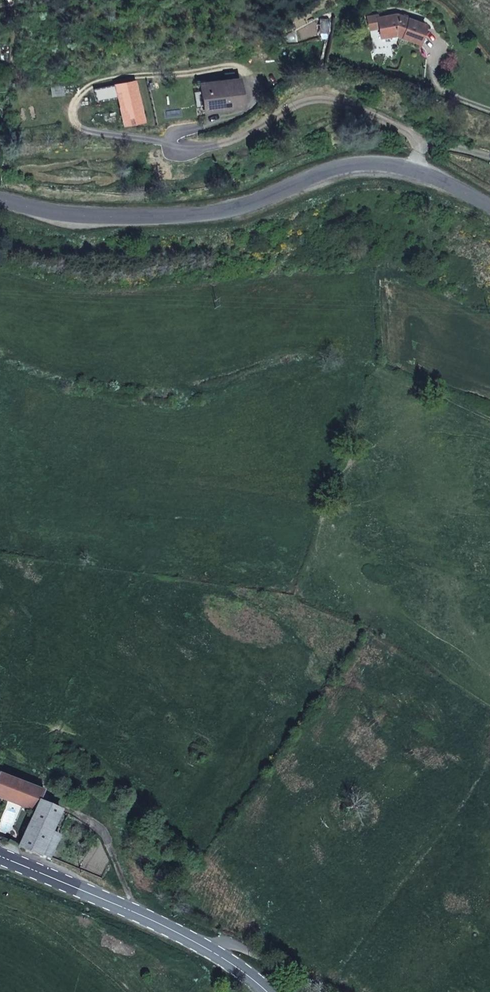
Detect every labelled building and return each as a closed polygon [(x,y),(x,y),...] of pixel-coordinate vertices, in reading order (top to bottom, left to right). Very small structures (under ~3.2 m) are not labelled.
[(419,43),(425,25),(397,14),(378,18),(378,15),(368,16),(370,29),(379,28),(381,38),(396,35),(396,34),(419,43)] [(243,106),(240,79),(200,83),(203,105),(219,103),(220,109),(243,106)] [(143,121),(135,81),(116,85),(124,124),(143,121)] [(64,93),(63,83),(52,84),(53,94),(64,93)] [(33,812),(18,846),(41,856),(50,859),(60,836),(51,832),(61,810),(39,801),(45,790),(0,773),(0,799),(33,812)]
